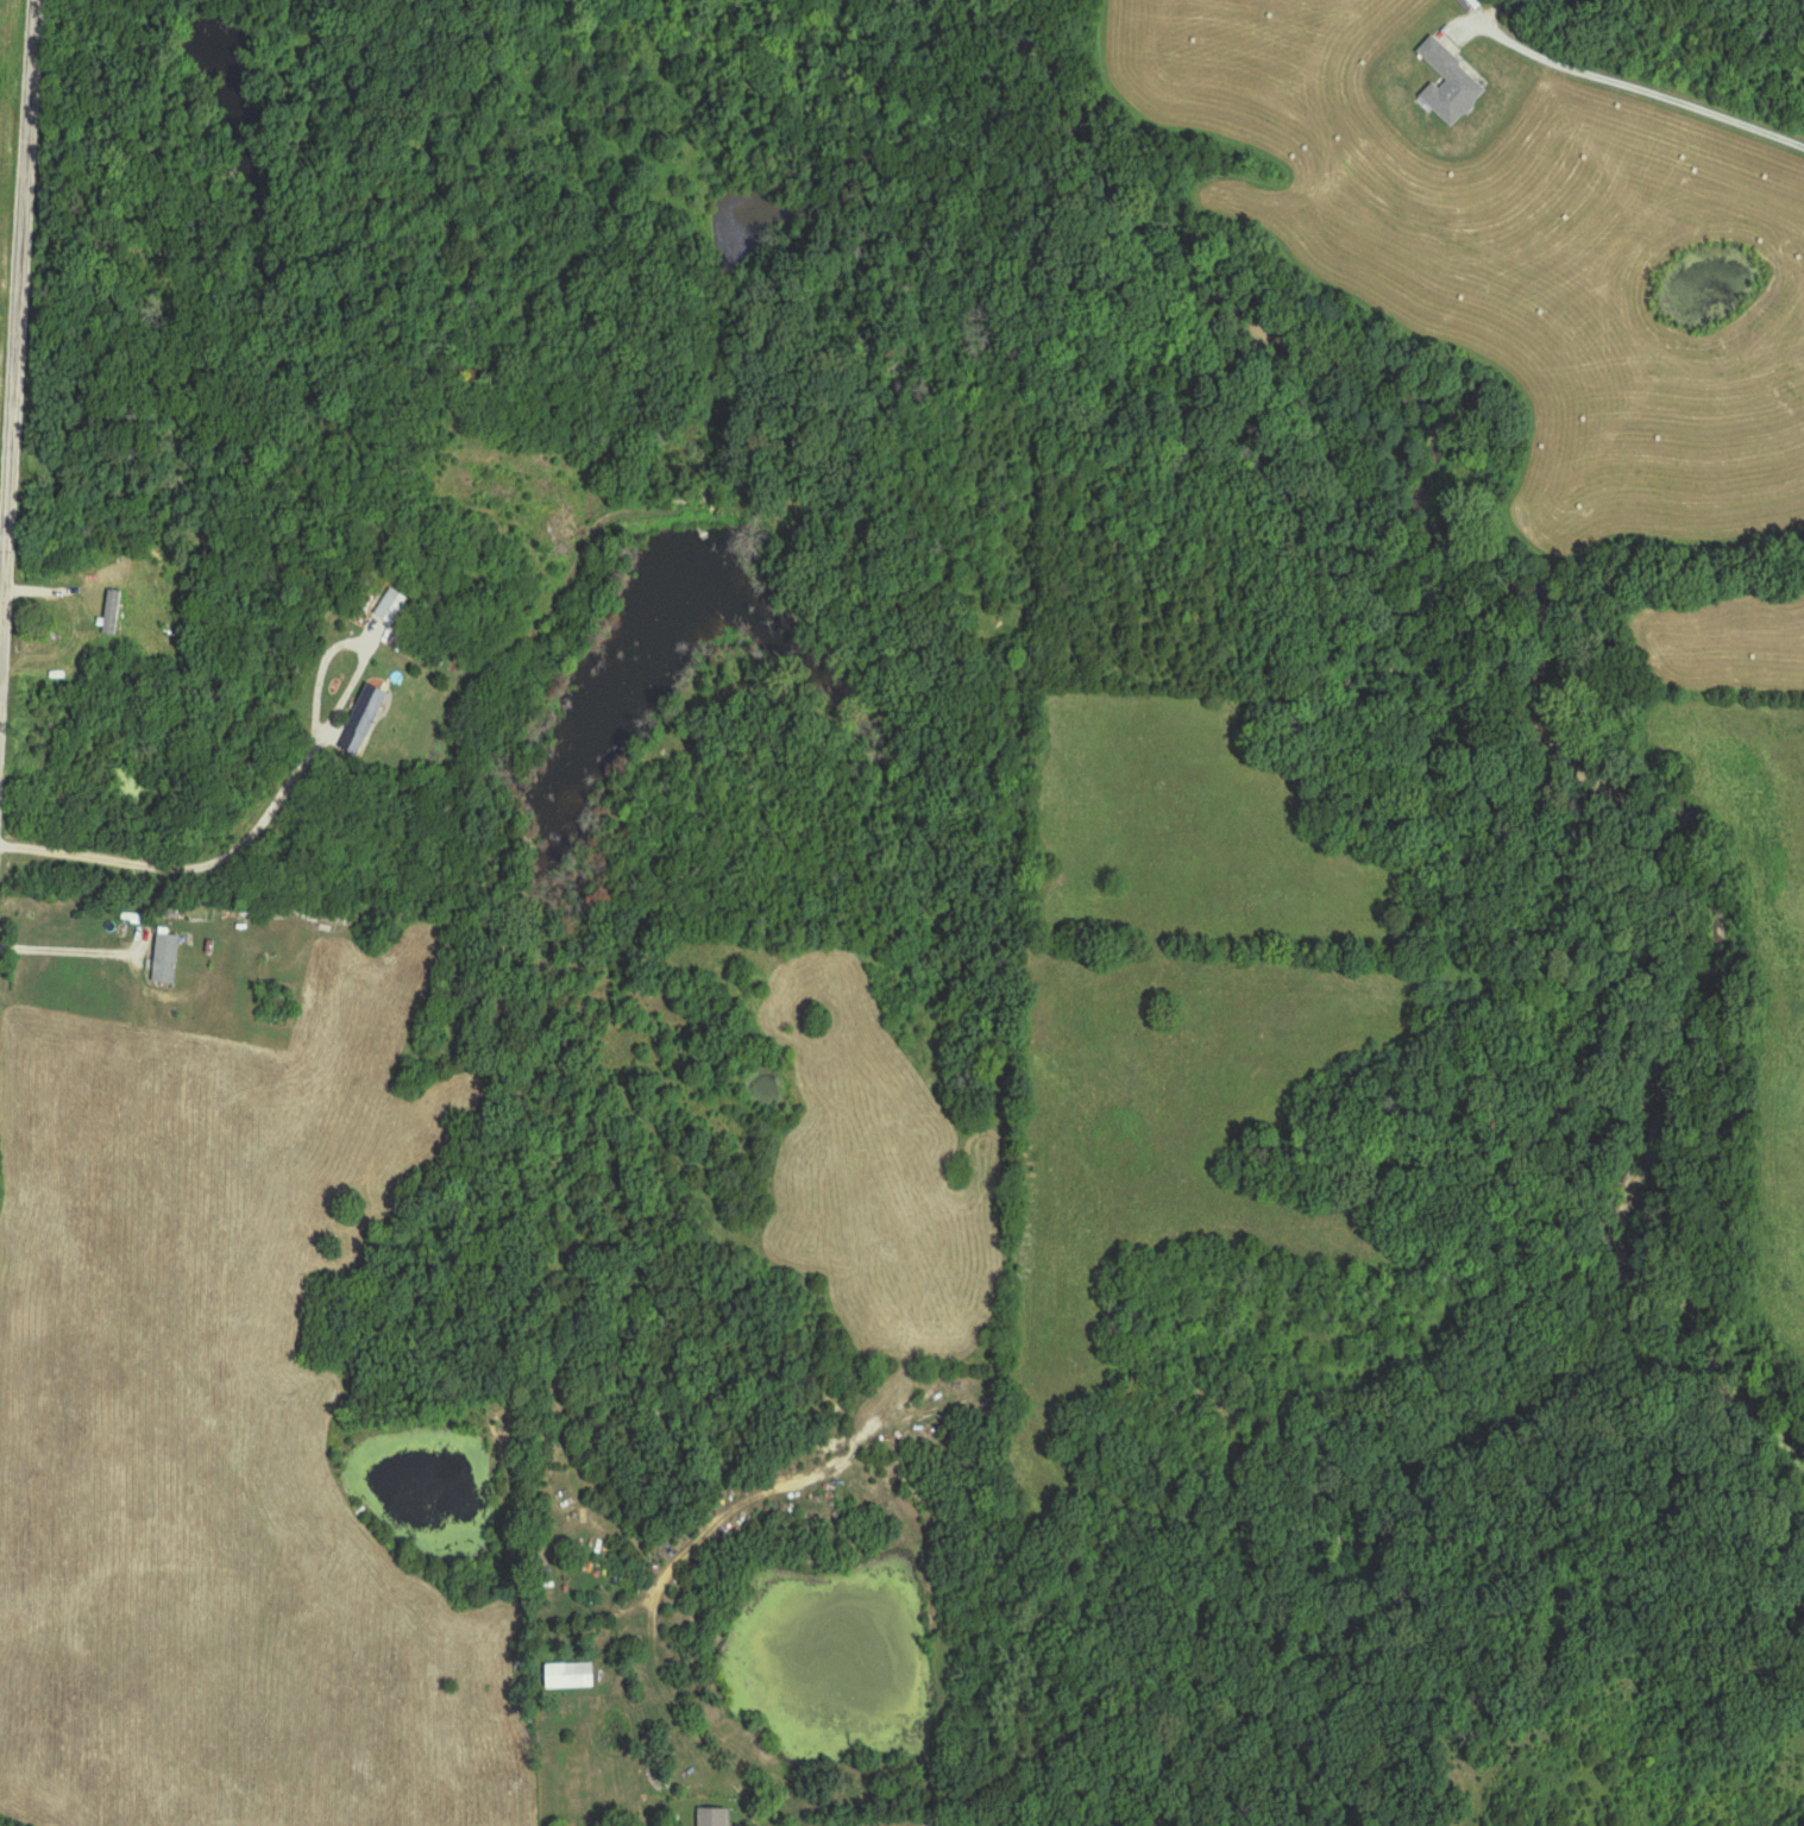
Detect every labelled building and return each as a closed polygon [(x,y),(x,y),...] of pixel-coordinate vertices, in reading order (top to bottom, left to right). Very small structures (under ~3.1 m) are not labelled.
[(1487,92),(1432,36),(1416,52),(1442,77),(1421,98),(1451,128),(1487,92)] [(409,603),(379,581),(362,604),(391,626),(409,603)] [(387,696),(367,684),(344,726),(363,738),(387,696)] [(179,937),(156,935),(152,983),(175,985),(179,937)] [(593,1688),(592,1664),(544,1664),(545,1689),(593,1688)] [(725,1808),(697,1808),(697,1825),(725,1825),(725,1808)]
